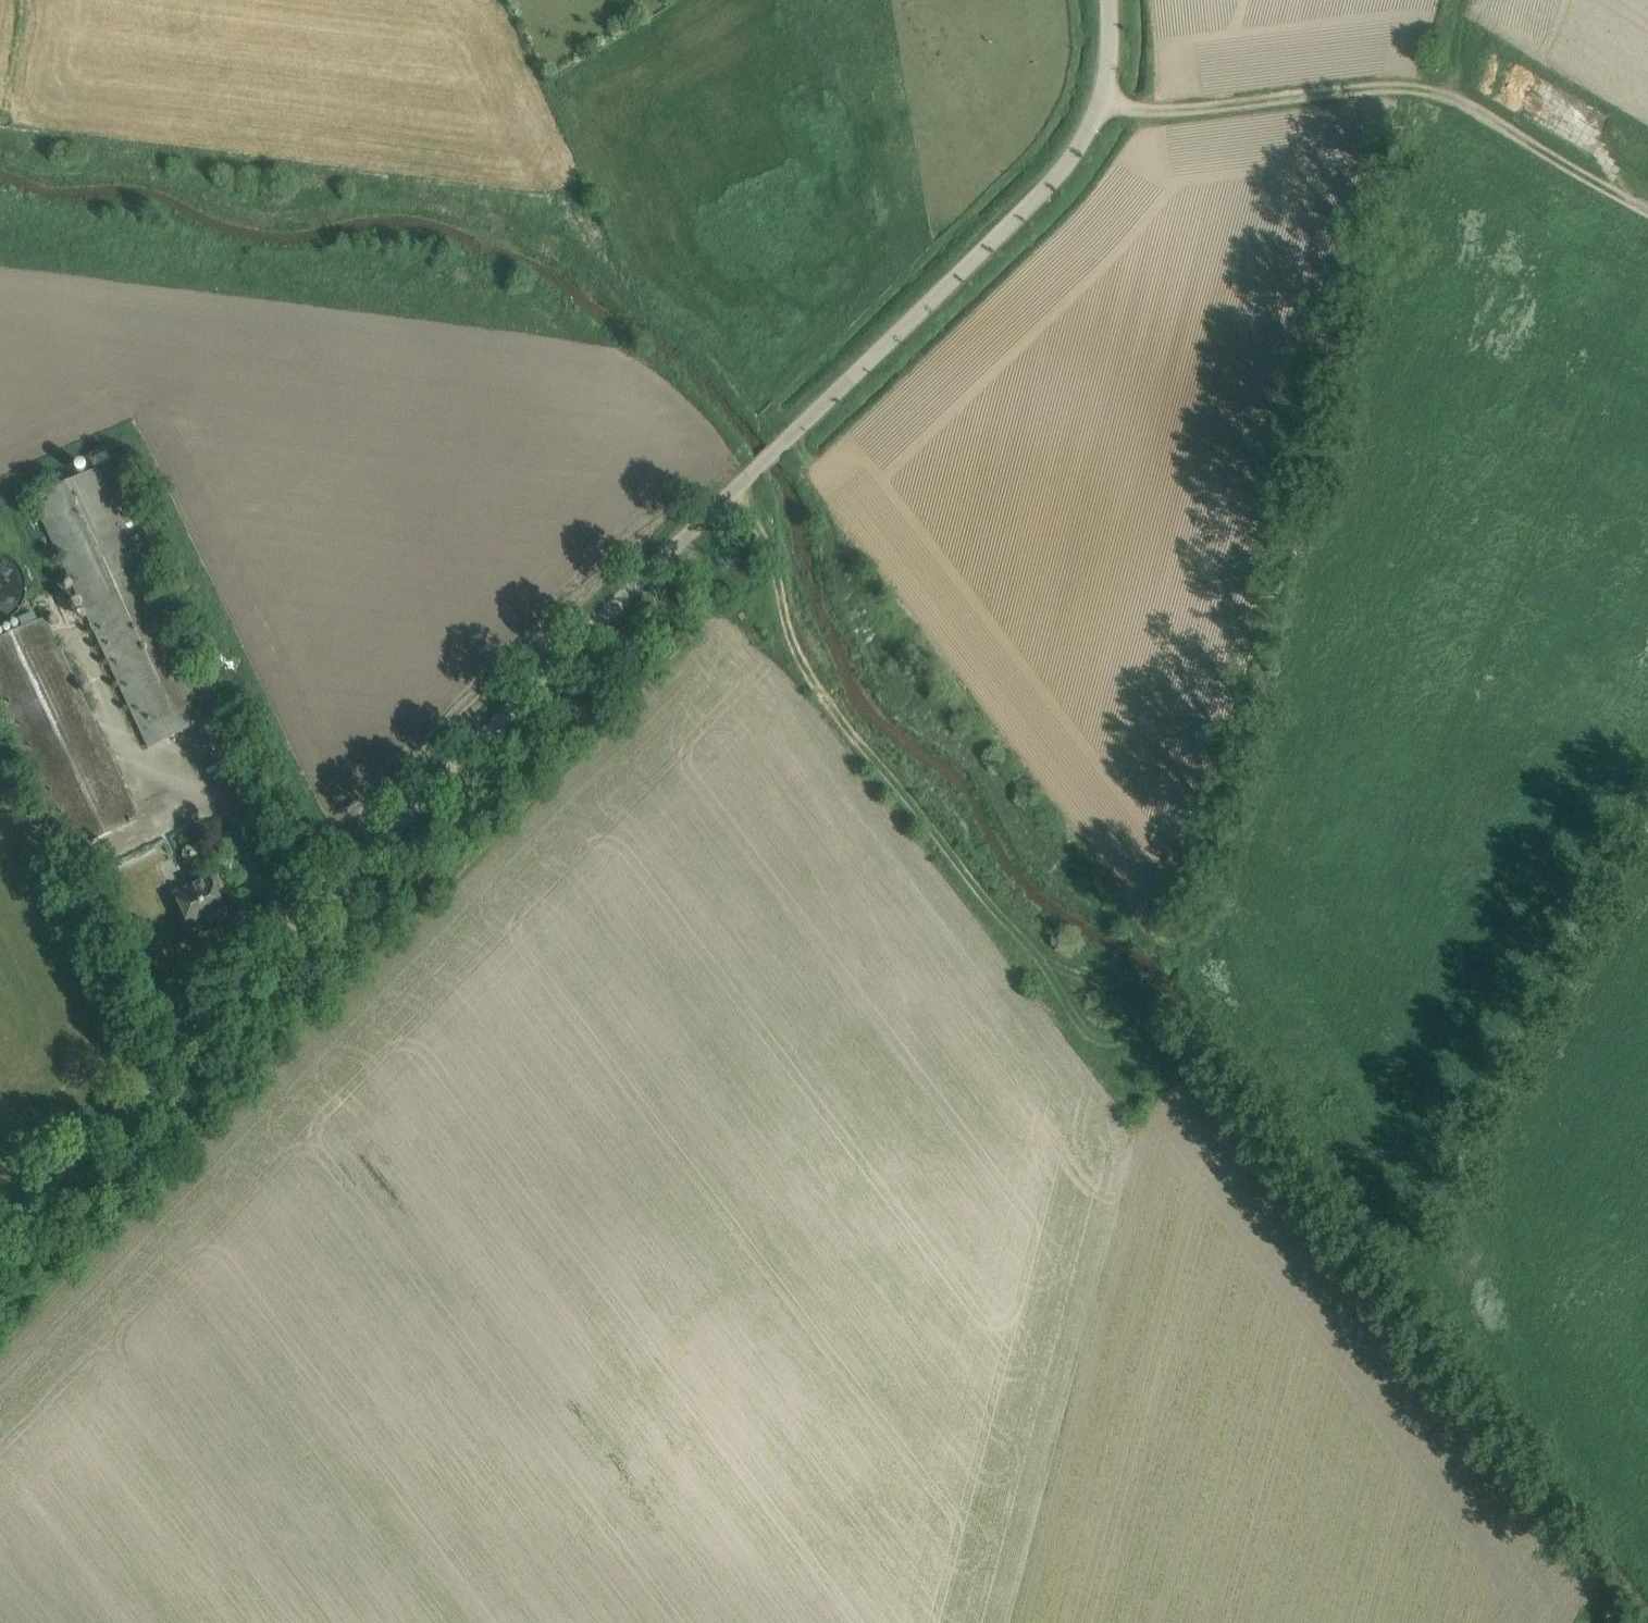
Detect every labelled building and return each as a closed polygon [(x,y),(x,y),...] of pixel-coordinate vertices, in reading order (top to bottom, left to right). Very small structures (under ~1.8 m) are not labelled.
[(34,499),(148,746),(209,718),(198,692),(216,684),(103,438),(84,447),(95,471),(34,499)] [(27,577),(26,571),(24,564),(18,555),(13,551),(7,547),(0,545),(0,610),(5,608),(10,606),(15,602),(20,597),(24,591),(26,584),(27,578),(27,577)] [(142,816),(50,618),(0,641),(0,692),(73,849),(142,816)] [(174,893),(181,909),(191,929),(226,913),(210,877),(174,893)]
